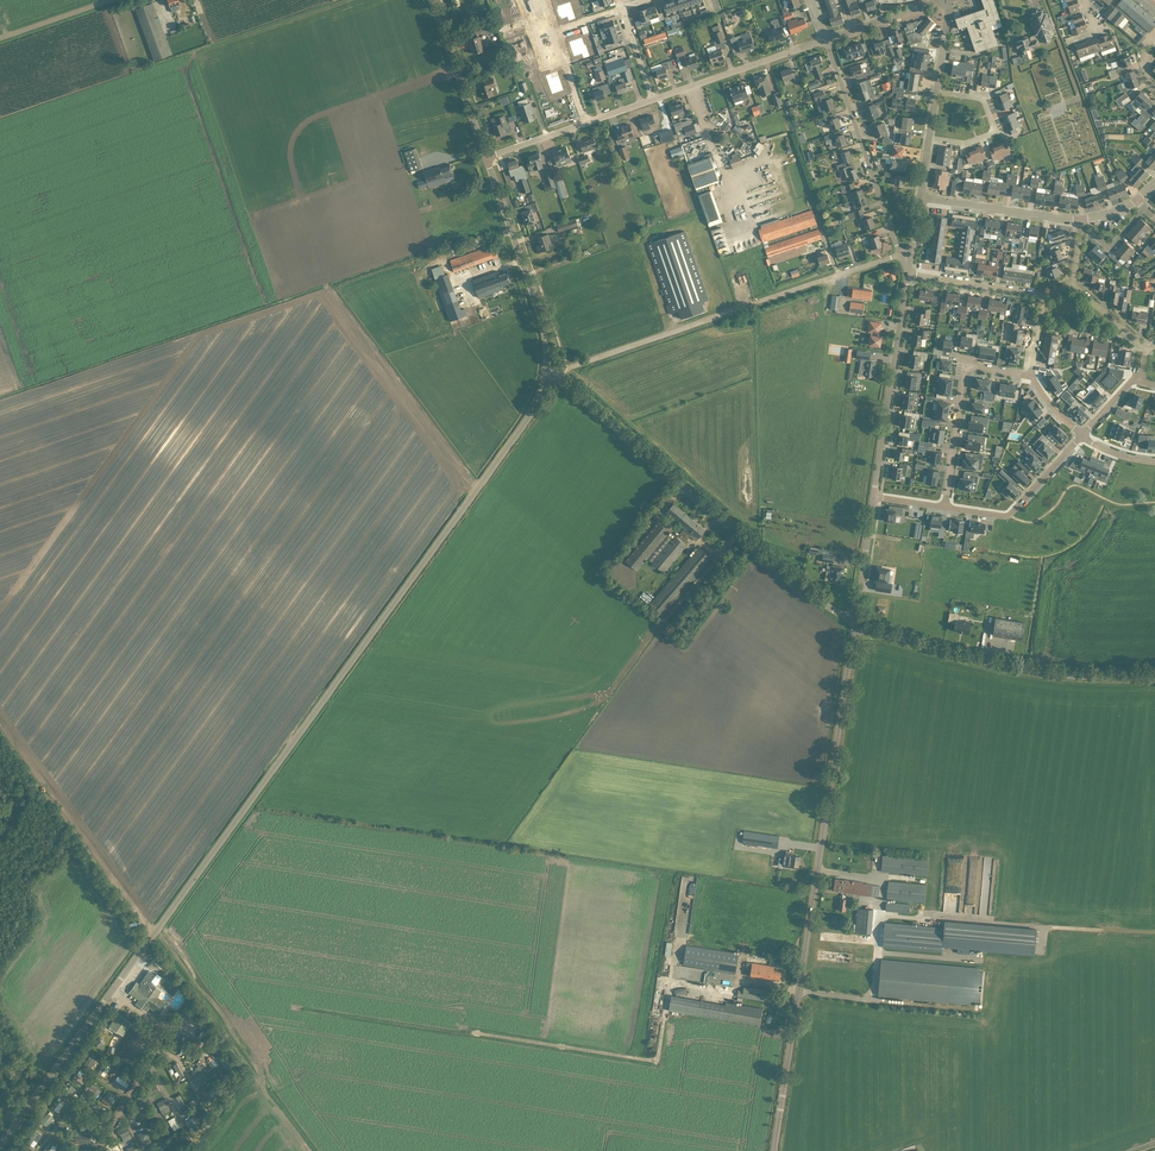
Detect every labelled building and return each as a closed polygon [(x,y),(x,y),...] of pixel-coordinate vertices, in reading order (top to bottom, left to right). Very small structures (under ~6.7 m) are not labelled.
[(169,4),(172,12),(181,9),(178,1),(178,0),(168,0),(169,4)] [(506,15),(509,14),(509,13),(519,10),(516,0),(501,0),(506,15)] [(569,0),(565,0),(562,1),(563,5),(558,7),(559,9),(558,10),(559,13),(570,9),(568,4),(570,3),(569,0)] [(593,8),(594,12),(604,9),(603,5),(611,3),(610,1),(611,0),(599,0),(601,5),(593,8)] [(663,3),(666,13),(665,13),(666,17),(665,18),(665,19),(666,23),(672,21),(673,24),(674,23),(677,23),(676,20),(679,18),(678,14),(680,13),(676,0),(673,0),(672,0),(672,1),(671,1),(670,0),(668,1),(669,2),(668,2),(667,2),(663,3)] [(680,13),(683,12),(685,16),(691,14),(690,10),(693,9),(690,0),(676,0),(680,13)] [(693,9),(705,5),(703,0),(690,0),(693,9)] [(793,7),(800,4),(799,0),(786,0),(789,8),(793,7)] [(838,13),(834,1),(834,0),(825,0),(830,16),(829,17),(831,22),(832,26),(844,23),(842,17),(841,12),(838,13)] [(857,0),(851,3),(851,0),(842,0),(845,9),(849,8),(852,16),(861,13),(857,0)] [(866,4),(868,10),(876,8),(875,4),(878,4),(876,0),(865,0),(866,4)] [(978,10),(955,18),(959,29),(967,26),(976,52),(998,45),(991,25),(1001,22),(994,0),(982,0),(985,8),(978,10)] [(1062,3),(1066,14),(1079,9),(1078,6),(1079,5),(1077,0),(1072,0),(1062,3)] [(1118,4),(1115,8),(1112,5),(1104,14),(1138,44),(1145,36),(1144,35),(1148,30),(1149,32),(1154,25),(1154,19),(1152,16),(1154,12),(1154,9),(1145,0),(1121,0),(1118,4)] [(172,54),(165,36),(153,3),(135,9),(154,60),(172,54)] [(665,18),(663,12),(658,14),(656,6),(652,7),(652,6),(648,7),(648,8),(647,9),(647,8),(647,9),(650,19),(659,16),(660,20),(665,19),(665,18)] [(646,9),(646,8),(642,9),(642,10),(638,11),(641,20),(635,21),(637,27),(643,25),(642,21),(650,19),(647,9),(646,9)] [(572,15),(570,9),(559,13),(560,17),(561,17),(562,19),(567,17),(568,21),(575,19),(574,15),(572,15)] [(1026,36),(1025,36),(1023,37),(1023,39),(1015,42),(1017,48),(1020,47),(1023,56),(1021,57),(1020,56),(1016,57),(1012,59),(1014,65),(1030,59),(1026,49),(1039,45),(1038,43),(1043,41),(1044,42),(1045,43),(1046,43),(1047,44),(1048,44),(1049,43),(1050,43),(1051,42),(1051,40),(1051,39),(1050,37),(1050,36),(1051,35),(1054,34),(1052,29),(1054,28),(1052,28),(1050,23),(1052,23),(1050,17),(1048,18),(1046,12),(1044,13),(1042,10),(1040,10),(1039,9),(1034,11),(1034,12),(1031,13),(1033,17),(1030,18),(1032,24),(1030,24),(1032,30),(1034,29),(1035,34),(1031,36),(1030,36),(1030,37),(1030,38),(1030,40),(1029,40),(1028,38),(1027,37),(1026,36)] [(1074,23),(1084,20),(1082,13),(1081,13),(1079,9),(1066,14),(1061,16),(1063,22),(1073,19),(1074,23)] [(793,17),(792,12),(788,13),(784,14),(783,15),(785,20),(793,17)] [(911,47),(914,46),(929,48),(931,34),(929,33),(931,31),(928,29),(934,22),(928,17),(924,22),(923,21),(921,21),(921,20),(916,22),(916,21),(911,23),(912,25),(904,28),(911,47)] [(601,32),(616,27),(616,28),(616,27),(614,21),(611,22),(609,18),(602,20),(606,30),(601,32)] [(798,21),(798,18),(787,22),(792,34),(802,30),(801,29),(808,26),(805,18),(798,21)] [(774,24),(774,25),(775,28),(767,31),(771,41),(775,40),(776,41),(779,40),(778,39),(784,37),(777,19),(772,20),(772,21),(772,22),(772,23),(773,24),(774,24)] [(1074,23),(1070,25),(1073,36),(1087,31),(1086,27),(1087,27),(1084,20),(1074,23)] [(476,34),(487,30),(484,24),(474,28),(476,34)] [(618,34),(616,28),(616,27),(601,32),(606,31),(608,37),(603,39),(618,34)] [(680,27),(667,31),(668,35),(681,31),(680,27)] [(721,31),(720,31),(720,29),(714,31),(717,40),(714,41),(717,51),(709,53),(712,62),(720,59),(720,60),(724,59),(723,53),(721,48),(720,48),(719,43),(724,41),(721,31)] [(891,32),(893,37),(895,42),(900,41),(900,43),(904,42),(903,36),(901,31),(898,32),(897,29),(891,32)] [(666,32),(644,39),(646,45),(667,37),(666,32)] [(741,35),(742,39),(737,40),(739,44),(742,52),(747,50),(747,49),(755,47),(751,35),(750,32),(741,35)] [(620,40),(618,34),(603,39),(608,37),(610,43),(605,45),(607,50),(619,45),(617,41),(620,40)] [(1104,36),(1108,49),(1116,47),(1111,35),(1108,36),(1107,35),(1104,36)] [(474,54),(480,52),(484,50),(479,36),(465,41),(467,46),(471,45),(474,54)] [(1101,52),(1108,49),(1104,36),(1100,37),(1101,38),(1097,40),(1097,38),(1101,52)] [(529,37),(515,41),(526,75),(530,74),(540,70),(529,37)] [(568,42),(571,49),(582,45),(580,38),(568,42)] [(1092,39),(1089,40),(1094,53),(1101,50),(1101,52),(1097,38),(1092,40),(1092,39)] [(1089,40),(1086,41),(1087,42),(1082,43),(1087,55),(1088,58),(1095,56),(1094,53),(1089,40)] [(886,51),(885,47),(883,41),(874,44),(875,45),(870,47),(873,55),(886,51)] [(844,49),(847,59),(864,53),(860,43),(844,49)] [(1087,55),(1082,43),(1078,45),(1078,44),(1075,45),(1079,58),(1087,55)] [(892,44),(886,47),(890,56),(895,54),(893,50),(894,50),(892,44)] [(585,52),(582,45),(571,49),(573,56),(585,52)] [(677,57),(686,54),(683,46),(674,49),(677,57)] [(916,59),(929,61),(930,54),(929,53),(929,49),(915,47),(914,54),(918,55),(918,59),(916,59)] [(903,56),(899,48),(894,50),(893,50),(895,54),(897,58),(903,56)] [(628,69),(628,68),(625,60),(624,57),(615,60),(613,54),(604,57),(606,63),(605,63),(610,76),(628,69)] [(685,57),(686,61),(688,66),(691,66),(691,68),(699,65),(697,60),(696,56),(691,58),(690,55),(685,57)] [(824,77),(821,71),(819,65),(823,63),(820,55),(810,59),(811,62),(806,64),(805,63),(808,71),(814,69),(817,80),(824,77)] [(1121,59),(1111,63),(1113,68),(1117,66),(1118,69),(1126,66),(1131,64),(1129,56),(1121,59)] [(915,64),(911,64),(910,71),(924,73),(925,69),(926,69),(927,61),(929,62),(929,61),(916,59),(915,64)] [(670,68),(668,62),(668,61),(661,64),(663,68),(656,70),(657,73),(659,79),(668,76),(666,69),(670,68)] [(961,78),(961,75),(972,77),(973,70),(974,64),(960,62),(960,66),(953,65),(952,74),(956,74),(956,75),(956,78),(961,78)] [(864,77),(869,75),(875,73),(874,69),(870,70),(869,66),(867,66),(862,68),(860,64),(850,67),(853,76),(863,73),(864,77)] [(595,73),(598,82),(606,79),(602,67),(594,69),(596,73),(595,73)] [(781,71),(783,77),(784,80),(790,78),(792,83),(800,80),(797,72),(793,73),(792,68),(781,71)] [(1077,71),(1079,77),(1086,74),(1084,68),(1077,71)] [(1128,72),(1122,75),(1120,75),(1121,78),(1123,78),(1124,82),(1136,78),(1134,70),(1128,72)] [(904,81),(918,83),(918,80),(923,81),(923,74),(910,72),(910,78),(905,78),(904,81)] [(983,73),(982,80),(981,86),(988,87),(990,76),(986,75),(986,74),(983,73)] [(755,78),(757,84),(758,87),(759,87),(762,96),(771,93),(768,84),(769,83),(768,80),(766,74),(755,78)] [(547,79),(550,86),(561,82),(559,75),(547,79)] [(990,76),(988,87),(996,88),(996,82),(997,76),(994,75),(994,76),(990,76)] [(628,89),(626,84),(625,82),(623,77),(619,79),(621,84),(616,85),(619,93),(628,89)] [(498,93),(496,86),(493,78),(490,79),(484,81),(485,85),(480,87),(484,98),(490,96),(498,93)] [(1136,78),(1124,82),(1123,82),(1125,87),(1126,87),(1127,89),(1131,88),(1133,87),(1139,85),(1136,78)] [(864,81),(864,80),(856,83),(859,92),(867,89),(866,85),(871,83),(870,79),(864,81)] [(889,81),(882,84),(883,88),(882,89),(883,92),(892,89),(889,81)] [(918,83),(904,81),(903,88),(894,86),(893,86),(893,88),(893,92),(897,93),(903,93),(904,93),(909,94),(910,89),(917,90),(918,83)] [(529,91),(527,85),(526,82),(520,84),(523,93),(529,91)] [(564,90),(561,82),(550,86),(552,94),(564,90)] [(740,100),(748,97),(744,83),(738,85),(739,87),(730,90),(734,100),(739,98),(740,100)] [(580,86),(584,97),(590,95),(586,84),(580,86)] [(608,91),(606,86),(606,85),(602,87),(602,89),(594,92),(595,94),(597,100),(605,97),(604,93),(608,91)] [(872,87),(867,89),(859,92),(862,101),(870,98),(870,97),(875,96),(874,92),(872,87)] [(817,100),(818,103),(819,106),(824,105),(826,111),(834,108),(831,99),(825,101),(824,97),(825,97),(823,91),(814,94),(816,100),(817,100)] [(1135,98),(1131,103),(1133,105),(1132,106),(1133,109),(1135,110),(1147,96),(1141,91),(1137,95),(1135,98)] [(782,103),(778,92),(771,94),(775,105),(782,103)] [(996,96),(998,103),(1009,99),(1012,98),(1010,94),(1009,95),(1008,92),(1001,94),(996,96)] [(906,100),(903,100),(904,93),(903,93),(897,93),(896,99),(893,98),(892,107),(914,110),(915,104),(916,103),(916,101),(915,101),(915,99),(910,99),(907,98),(906,100)] [(1117,103),(1128,96),(1126,93),(1115,100),(1117,103)] [(1131,100),(1128,96),(1117,103),(1120,108),(1131,100)] [(1131,123),(1135,127),(1145,115),(1143,113),(1148,108),(1149,106),(1153,102),(1147,96),(1135,110),(1138,107),(1141,110),(1140,112),(1142,113),(1136,119),(1135,118),(1131,123)] [(556,108),(553,98),(545,101),(550,116),(557,114),(559,118),(567,115),(567,116),(573,114),(571,109),(570,109),(568,104),(556,108)] [(1010,103),(1009,99),(998,103),(1001,110),(1007,108),(1013,106),(1012,102),(1010,103)] [(533,113),(531,107),(530,102),(518,106),(520,111),(522,117),(524,116),(526,123),(534,120),(532,113),(533,113)] [(670,107),(672,113),(673,115),(679,113),(680,116),(685,114),(681,103),(670,107)] [(880,116),(875,103),(869,106),(866,107),(868,114),(866,115),(868,120),(880,116)] [(754,116),(761,114),(758,105),(751,108),(754,116)] [(1094,119),(1100,119),(1096,109),(1091,110),(1094,119)] [(1003,116),(1006,123),(1017,119),(1015,116),(1017,115),(1015,112),(1003,116)] [(503,126),(507,124),(508,124),(504,115),(498,117),(498,116),(491,119),(497,136),(506,133),(503,126)] [(655,122),(655,121),(653,115),(636,120),(638,126),(638,127),(642,126),(644,130),(650,128),(649,124),(655,122)] [(1142,130),(1145,127),(1143,125),(1148,118),(1145,115),(1139,122),(1135,127),(1139,131),(1142,130)] [(830,123),(832,129),(841,126),(838,117),(831,119),(830,116),(815,121),(816,124),(819,123),(820,126),(830,123)] [(899,127),(898,130),(910,132),(911,129),(913,118),(907,117),(903,117),(900,116),(899,120),(903,121),(902,128),(899,127)] [(1017,132),(1015,128),(1021,126),(1019,122),(1018,123),(1017,119),(1006,123),(1009,130),(1008,131),(1010,134),(1017,132)] [(682,121),(674,124),(678,137),(686,134),(687,136),(696,133),(693,125),(684,128),(682,121)] [(881,135),(883,135),(885,138),(883,138),(882,143),(892,144),(892,139),(890,139),(887,133),(888,133),(884,122),(876,125),(871,127),(872,131),(873,131),(875,137),(881,135)] [(617,132),(620,141),(635,136),(630,124),(620,128),(621,131),(617,132)] [(910,135),(910,132),(898,130),(894,129),(893,133),(902,134),(901,138),(901,143),(909,144),(910,135)] [(675,138),(672,130),(660,134),(663,142),(675,138)] [(836,132),(830,134),(824,136),(826,143),(831,141),(833,148),(846,143),(843,134),(837,136),(836,132)] [(1153,140),(1152,140),(1147,135),(1143,140),(1149,146),(1151,144),(1154,148),(1154,142),(1153,140)] [(678,145),(691,145),(691,149),(692,154),(699,154),(699,146),(705,144),(703,137),(678,145)] [(597,148),(596,143),(594,138),(586,140),(586,139),(580,141),(582,146),(583,152),(597,148)] [(743,150),(749,145),(745,140),(739,146),(743,150)] [(997,145),(1003,159),(1007,157),(1007,155),(1010,153),(1008,147),(1006,142),(997,145)] [(993,159),(997,158),(998,160),(1003,159),(997,145),(989,148),(991,153),(993,159)] [(619,148),(623,160),(630,158),(626,146),(619,148)] [(672,158),(684,154),(681,146),(670,150),(672,158)] [(939,146),(938,155),(950,157),(952,148),(939,146)] [(986,157),(984,151),(982,146),(973,149),(979,163),(983,161),(982,159),(986,157)] [(405,151),(411,171),(423,167),(417,147),(405,151)] [(556,161),(557,161),(565,159),(566,162),(571,160),(570,157),(569,153),(567,147),(559,150),(558,148),(552,150),(554,156),(556,161)] [(891,159),(902,161),(902,160),(903,148),(894,147),(893,154),(883,153),(882,158),(891,159)] [(965,152),(967,158),(969,164),(973,162),(974,164),(979,163),(973,149),(965,152)] [(844,163),(847,162),(852,160),(849,151),(841,153),(840,150),(833,152),(834,154),(832,154),(833,160),(842,157),(844,163)] [(806,161),(813,159),(811,151),(803,153),(806,161)] [(1145,161),(1136,153),(1134,151),(1132,153),(1134,156),(1142,163),(1145,161)] [(529,155),(530,158),(527,159),(530,171),(543,167),(542,163),(541,160),(543,160),(540,152),(529,155)] [(707,154),(706,158),(688,164),(696,189),(706,185),(719,181),(712,160),(714,159),(712,152),(707,154)] [(729,159),(732,167),(743,163),(739,152),(732,155),(733,158),(729,159)] [(590,161),(587,154),(578,158),(580,165),(590,161)] [(950,157),(938,155),(937,164),(949,165),(950,157)] [(1154,166),(1154,159),(1150,155),(1144,162),(1153,169),(1154,166)] [(1142,163),(1134,156),(1131,160),(1139,167),(1142,163)] [(517,173),(521,172),(519,166),(517,159),(508,162),(511,169),(515,168),(517,173)] [(905,171),(906,163),(902,163),(902,161),(891,159),(890,168),(905,171)] [(846,163),(844,163),(836,165),(838,170),(839,169),(842,178),(846,177),(847,181),(852,179),(858,177),(855,168),(848,171),(847,166),(846,163)] [(438,185),(439,186),(446,183),(444,177),(453,173),(450,164),(441,167),(440,166),(424,172),(426,179),(417,182),(419,188),(428,185),(429,188),(438,185)] [(1134,173),(1143,180),(1149,174),(1140,166),(1134,173)] [(1119,171),(1125,180),(1129,178),(1122,168),(1119,171)] [(936,169),(934,178),(949,181),(950,176),(948,175),(948,171),(936,169)] [(556,188),(550,170),(543,173),(547,184),(544,185),(546,192),(556,188)] [(972,193),(974,182),(965,181),(967,171),(963,170),(961,180),(965,180),(965,181),(963,192),(972,193)] [(1123,182),(1125,180),(1119,171),(1115,174),(1119,179),(1120,181),(1121,183),(1123,182)] [(1128,180),(1132,183),(1137,187),(1143,180),(1134,173),(1128,180)] [(903,186),(905,177),(896,175),(896,179),(891,179),(891,183),(895,184),(895,185),(903,186)] [(1103,176),(1099,177),(1103,190),(1108,188),(1103,176)] [(1099,192),(1103,190),(1099,177),(1094,179),(1099,192)] [(526,178),(524,179),(519,181),(523,193),(530,191),(526,178)] [(945,189),(946,185),(948,185),(949,181),(934,178),(933,187),(945,189)] [(998,183),(996,194),(1005,195),(1007,183),(1006,183),(1006,179),(1003,179),(1002,184),(998,183)] [(1114,183),(1115,186),(1119,197),(1128,194),(1124,183),(1123,182),(1121,183),(1120,181),(1119,179),(1113,181),(1114,183)] [(856,188),(854,182),(845,185),(847,191),(856,188)] [(974,182),(972,193),(981,195),(982,184),(974,182)] [(987,193),(996,194),(998,183),(989,182),(987,193)] [(1022,186),(1020,198),(1029,199),(1031,188),(1030,188),(1030,187),(1030,185),(1022,183),(1022,186)] [(698,195),(708,192),(706,185),(696,189),(698,195)] [(1011,196),(1020,198),(1022,186),(1013,185),(1011,196)] [(1115,186),(1107,189),(1111,200),(1119,197),(1115,186)] [(850,197),(851,201),(865,196),(862,189),(849,193),(849,194),(848,194),(849,197),(850,197)] [(1051,189),(1046,189),(1045,193),(1044,204),(1053,205),(1054,195),(1050,194),(1051,189)] [(1044,204),(1045,193),(1037,192),(1036,192),(1036,197),(1035,203),(1044,204)] [(1105,202),(1103,196),(1101,192),(1092,195),(1096,205),(1105,202)] [(526,198),(528,203),(535,201),(533,194),(529,195),(529,197),(526,198)] [(1059,206),(1067,208),(1069,197),(1060,195),(1060,201),(1059,206)] [(1096,205),(1092,195),(1084,198),(1088,208),(1096,205)] [(850,205),(852,204),(854,204),(855,207),(856,208),(860,207),(860,206),(867,203),(865,196),(851,201),(845,203),(846,207),(851,206),(850,205)] [(1069,197),(1067,208),(1077,209),(1078,198),(1069,197)] [(850,218),(856,216),(856,217),(864,214),(862,208),(854,211),(854,212),(848,214),(850,218)] [(536,222),(532,209),(526,211),(522,212),(527,225),(536,222)] [(811,229),(818,226),(812,210),(807,211),(780,220),(761,227),(762,228),(758,229),(763,245),(768,243),(767,241),(810,227),(811,229)] [(952,226),(960,227),(962,215),(953,213),(952,226)] [(866,229),(869,228),(875,226),(872,217),(866,219),(864,215),(856,217),(859,224),(864,222),(866,229)] [(962,215),(960,227),(964,228),(965,221),(975,223),(976,220),(977,217),(962,215)] [(947,224),(948,217),(936,216),(935,223),(947,224)] [(576,218),(568,221),(557,225),(559,232),(578,226),(576,218)] [(986,218),(984,229),(980,229),(979,237),(982,238),(984,238),(984,233),(991,234),(993,220),(986,218)] [(1151,228),(1140,218),(1137,222),(1138,223),(1136,224),(1146,232),(1148,230),(1149,230),(1151,228)] [(997,235),(996,244),(1000,245),(1002,232),(999,232),(1000,221),(993,220),(991,234),(997,235)] [(975,223),(965,221),(964,228),(963,233),(972,234),(973,229),(974,229),(975,223)] [(1007,222),(1007,226),(1005,236),(1013,238),(1015,223),(1007,222)] [(1013,238),(1020,239),(1021,235),(1022,224),(1015,223),(1013,238)] [(1141,238),(1146,232),(1136,224),(1135,226),(1134,225),(1131,229),(1141,238)] [(849,239),(845,228),(844,226),(840,228),(841,230),(840,230),(844,241),(849,239)] [(1025,235),(1024,238),(1028,238),(1028,239),(1029,237),(1037,238),(1039,227),(1035,226),(1035,227),(1030,226),(1030,228),(1026,228),(1025,235)] [(572,229),(572,230),(560,234),(561,237),(569,234),(580,231),(579,227),(572,229)] [(768,246),(768,243),(763,245),(768,257),(822,239),(819,229),(768,246)] [(1050,229),(1049,233),(1051,234),(1054,241),(1066,237),(1063,229),(1058,231),(1057,230),(1050,229)] [(1129,231),(1126,234),(1137,244),(1139,241),(1139,240),(1141,238),(1131,229),(1131,230),(1130,231),(1129,231)] [(709,300),(707,294),(685,231),(648,244),(669,304),(666,305),(669,313),(676,311),(677,313),(679,313),(681,318),(705,310),(703,304),(705,304),(705,301),(709,300)] [(869,232),(863,234),(862,234),(863,239),(866,238),(868,245),(870,250),(873,249),(873,248),(882,245),(878,235),(870,238),(870,237),(869,232)] [(963,233),(961,243),(970,244),(972,234),(963,233)] [(549,234),(544,235),(539,237),(541,244),(537,246),(539,252),(544,250),(550,248),(549,244),(552,243),(549,234)] [(1120,247),(1130,255),(1132,253),(1133,253),(1135,250),(1124,241),(1121,245),(1122,245),(1120,247)] [(461,251),(464,261),(492,251),(488,242),(461,251)] [(850,254),(847,243),(843,244),(835,246),(836,248),(833,249),(836,257),(838,256),(839,258),(844,256),(850,254)] [(961,243),(960,253),(969,254),(970,244),(961,243)] [(1053,245),(1047,247),(1045,248),(1047,255),(1050,254),(1052,261),(1062,257),(1059,248),(1054,250),(1053,245)] [(1096,245),(1089,253),(1093,256),(1091,258),(1092,258),(1098,263),(1105,254),(1102,252),(1103,251),(1096,245)] [(1115,252),(1119,256),(1126,261),(1128,259),(1127,258),(1130,255),(1120,247),(1119,249),(1118,248),(1115,252)] [(943,249),(932,248),(931,254),(942,256),(943,249)] [(1145,258),(1149,253),(1150,253),(1144,248),(1141,252),(1140,253),(1145,258)] [(830,261),(827,254),(826,254),(825,250),(821,251),(822,256),(818,257),(820,264),(830,261)] [(968,260),(969,254),(960,253),(959,258),(958,264),(969,266),(970,260),(968,260)] [(983,275),(985,264),(986,255),(976,253),(974,267),(978,267),(977,273),(981,274),(980,275),(983,275)] [(1107,256),(1113,262),(1115,264),(1122,270),(1127,268),(1109,253),(1107,256)] [(942,256),(931,254),(930,261),(941,262),(942,256)] [(945,269),(953,270),(955,258),(947,257),(945,269)] [(959,258),(955,258),(953,270),(968,272),(969,269),(968,269),(969,266),(958,264),(959,258)] [(985,264),(983,275),(986,275),(990,275),(990,276),(991,265),(992,265),(992,262),(989,261),(989,265),(985,264)] [(993,276),(997,276),(999,263),(996,262),(995,266),(992,265),(991,265),(990,276),(993,276)] [(1129,266),(1133,273),(1138,271),(1133,264),(1129,266)] [(434,279),(445,309),(445,310),(459,304),(449,274),(445,275),(442,265),(432,269),(435,279),(434,279)] [(1050,265),(1042,268),(1044,274),(1048,272),(1049,278),(1060,275),(1057,267),(1052,268),(1051,265),(1050,265)] [(1003,278),(1010,279),(1012,267),(1005,266),(1003,278)] [(891,281),(897,279),(893,267),(883,270),(885,276),(889,274),(891,281)] [(1017,280),(1019,268),(1012,267),(1010,279),(1017,280)] [(1146,267),(1142,269),(1139,271),(1138,272),(1140,275),(1141,275),(1144,273),(1148,270),(1146,267)] [(1017,280),(1024,281),(1026,269),(1019,268),(1017,280)] [(790,272),(793,278),(799,276),(797,269),(790,272)] [(1026,269),(1024,281),(1031,282),(1033,271),(1026,269)] [(1084,269),(1083,276),(1087,277),(1087,280),(1087,281),(1091,283),(1091,282),(1091,281),(1093,281),(1092,283),(1095,284),(1097,275),(1091,274),(1091,270),(1084,269)] [(498,271),(492,273),(473,281),(479,297),(497,291),(503,289),(502,285),(510,282),(507,272),(499,275),(498,271)] [(738,276),(741,284),(749,281),(746,273),(738,276)] [(1100,289),(1100,291),(1108,292),(1109,286),(1104,285),(1105,282),(1098,281),(1099,278),(1099,275),(1097,275),(1095,284),(1094,288),(1095,288),(1095,289),(1098,290),(1099,290),(1099,289),(1100,289)] [(1116,285),(1109,284),(1109,286),(1108,292),(1111,292),(1110,301),(1112,302),(1112,303),(1118,304),(1119,295),(1120,292),(1120,287),(1116,287),(1116,285)] [(847,296),(871,299),(872,290),(848,287),(847,296)] [(931,304),(935,305),(937,297),(932,296),(933,290),(928,289),(928,291),(920,290),(919,299),(931,301),(931,304)] [(1124,296),(1119,295),(1118,304),(1117,308),(1122,308),(1122,311),(1125,311),(1127,298),(1130,299),(1131,293),(1132,290),(1125,289),(1124,296)] [(951,308),(951,307),(954,293),(950,293),(950,291),(947,291),(945,304),(941,303),(940,312),(944,313),(945,307),(951,308)] [(960,318),(961,318),(962,308),(962,307),(958,306),(961,293),(958,292),(957,294),(954,293),(951,307),(954,307),(954,308),(955,309),(957,310),(956,316),(961,317),(960,318)] [(968,294),(967,300),(967,306),(970,306),(970,310),(973,310),(975,297),(971,296),(971,294),(968,294)] [(831,310),(839,310),(839,295),(831,295),(831,310)] [(983,310),(980,309),(982,296),(979,295),(978,297),(975,297),(973,310),(976,311),(975,312),(979,312),(978,318),(982,319),(983,310)] [(989,297),(988,304),(988,309),(991,309),(991,313),(994,313),(996,300),(992,299),(992,297),(989,297)] [(1000,300),(996,300),(994,313),(997,314),(997,310),(1000,311),(1000,314),(1004,315),(1006,304),(1002,303),(1003,299),(1000,299),(1000,300)] [(865,304),(851,302),(850,304),(850,310),(849,312),(864,314),(864,308),(865,304)] [(1015,316),(1014,322),(1024,324),(1025,319),(1027,306),(1016,305),(1016,309),(1014,309),(1012,309),(1011,310),(1010,314),(1011,315),(1013,316),(1015,316)] [(931,309),(922,308),(921,313),(917,312),(915,323),(924,324),(925,317),(929,317),(931,309)] [(1142,313),(1133,311),(1131,320),(1140,322),(1140,323),(1145,323),(1147,312),(1142,311),(1142,313)] [(871,335),(870,335),(869,345),(876,346),(876,347),(881,348),(882,343),(881,342),(882,336),(879,336),(879,333),(880,333),(881,323),(870,321),(868,331),(872,332),(871,335)] [(1018,325),(1013,324),(1010,324),(1010,328),(1012,328),(1010,341),(1021,343),(1023,330),(1018,329),(1018,325)] [(925,346),(926,338),(928,331),(920,329),(919,334),(913,334),(912,344),(925,346)] [(1046,338),(1045,340),(1057,342),(1058,339),(1059,339),(1060,335),(1045,333),(1045,338),(1046,338)] [(977,335),(977,334),(971,334),(971,338),(961,336),(961,341),(959,341),(959,346),(960,346),(960,347),(971,349),(971,346),(975,346),(977,335)] [(1074,351),(1077,351),(1079,339),(1077,339),(1077,338),(1072,337),(1073,335),(1069,335),(1068,342),(1071,342),(1070,351),(1074,352),(1074,351)] [(1081,340),(1079,339),(1077,351),(1081,352),(1081,353),(1084,353),(1086,345),(1089,345),(1090,338),(1086,337),(1086,339),(1081,339),(1081,340)] [(950,350),(951,350),(953,341),(951,340),(951,339),(947,339),(946,340),(940,339),(939,349),(934,348),(933,353),(938,354),(942,355),(943,350),(950,351),(950,350)] [(1056,349),(1057,342),(1045,340),(1045,343),(1044,342),(1043,347),(1056,349)] [(1094,341),(1093,346),(1091,355),(1095,355),(1095,354),(1099,355),(1101,343),(1099,342),(1099,341),(1094,341)] [(986,359),(988,347),(987,347),(988,344),(978,342),(977,348),(980,348),(979,357),(981,357),(981,358),(986,359)] [(1101,343),(1099,355),(1102,355),(1102,356),(1106,357),(1108,343),(1103,342),(1103,343),(1101,343)] [(988,347),(986,359),(991,360),(991,359),(994,359),(995,351),(999,351),(1000,345),(992,344),(992,348),(988,347)] [(1018,346),(1007,344),(1006,353),(1010,354),(1009,361),(1011,362),(1011,363),(1016,364),(1016,362),(1018,363),(1019,358),(1019,359),(1020,359),(1020,355),(1019,355),(1020,350),(1017,350),(1018,346)] [(1123,346),(1116,345),(1115,349),(1118,350),(1117,353),(1118,353),(1118,356),(1130,358),(1130,356),(1131,356),(1132,351),(1122,350),(1123,346)] [(1043,352),(1043,355),(1055,357),(1056,349),(1043,347),(1042,352),(1043,352)] [(865,370),(864,375),(873,377),(875,362),(868,361),(868,359),(864,359),(865,351),(857,350),(856,359),(861,359),(859,369),(865,370)] [(919,355),(913,355),(910,354),(910,359),(909,359),(909,362),(908,367),(919,368),(920,359),(926,360),(927,353),(919,351),(919,355)] [(949,356),(942,355),(938,354),(937,360),(941,361),(939,368),(939,369),(940,369),(950,370),(950,369),(951,369),(952,365),(951,365),(951,361),(952,361),(952,360),(951,360),(949,360),(949,356)] [(1050,363),(1050,367),(1057,368),(1058,364),(1055,364),(1056,360),(1055,360),(1055,357),(1043,355),(1043,357),(1042,357),(1041,362),(1050,363)] [(1116,364),(1124,365),(1130,366),(1131,361),(1130,360),(1130,358),(1118,356),(1117,360),(1116,360),(1116,364)] [(1048,386),(1058,380),(1055,375),(1052,369),(1045,368),(1044,375),(1047,379),(1045,381),(1048,386)] [(1110,389),(1119,380),(1117,378),(1118,370),(1119,370),(1119,369),(1110,368),(1109,372),(1105,377),(1099,376),(1095,380),(1095,379),(1094,380),(1095,380),(1105,390),(1106,390),(1108,387),(1110,389)] [(912,376),(907,375),(905,387),(915,388),(916,380),(920,381),(921,374),(913,372),(912,376)] [(952,387),(952,384),(953,383),(954,380),(953,380),(953,379),(950,378),(951,374),(948,374),(942,373),(940,373),(939,377),(942,377),(940,385),(952,387)] [(983,399),(983,400),(988,400),(993,401),(995,385),(990,385),(991,380),(977,378),(976,381),(975,381),(975,385),(976,385),(975,388),(983,389),(984,393),(983,399)] [(1058,380),(1048,386),(1052,392),(1054,390),(1058,396),(1068,386),(1065,382),(1061,385),(1058,380)] [(1089,391),(1088,391),(1099,401),(1104,396),(1102,394),(1105,390),(1095,380),(1091,384),(1095,389),(1091,393),(1089,391)] [(1008,384),(1001,383),(999,392),(995,391),(994,399),(1001,400),(1001,398),(1002,398),(1003,395),(1006,395),(1005,399),(1008,384)] [(1008,384),(1005,399),(1013,400),(1013,401),(1017,402),(1019,392),(1015,391),(1016,385),(1014,385),(1014,384),(1010,383),(1010,384),(1008,384)] [(952,387),(940,385),(939,393),(937,393),(936,397),(947,399),(947,395),(950,395),(950,394),(951,394),(952,391),(951,390),(952,387)] [(1061,396),(1066,401),(1071,396),(1072,395),(1066,390),(1061,396)] [(917,396),(918,392),(909,391),(909,395),(904,394),(902,407),(913,409),(914,396),(917,396)] [(1095,406),(1099,401),(1088,391),(1084,396),(1079,391),(1075,395),(1089,408),(1092,404),(1095,406)] [(1028,413),(1039,405),(1037,401),(1036,402),(1034,399),(1032,400),(1031,398),(1032,398),(1028,393),(1023,396),(1025,399),(1021,401),(1025,406),(1023,407),(1028,413)] [(1122,407),(1133,411),(1133,410),(1132,410),(1134,406),(1139,408),(1139,407),(1140,407),(1142,403),(1141,403),(1143,397),(1134,393),(1132,399),(1130,398),(1131,398),(1130,398),(1122,407)] [(1075,399),(1071,403),(1072,404),(1068,409),(1071,413),(1080,422),(1081,421),(1082,422),(1085,418),(1084,418),(1087,415),(1079,407),(1081,405),(1075,399)] [(994,406),(993,401),(988,400),(983,400),(982,404),(972,403),(972,405),(971,405),(970,409),(971,410),(972,411),(972,412),(976,412),(976,411),(984,412),(985,405),(994,406)] [(937,410),(948,412),(949,403),(939,401),(937,410)] [(1039,405),(1028,413),(1035,424),(1042,417),(1039,414),(1043,411),(1041,408),(1039,405)] [(932,414),(937,415),(936,419),(946,420),(948,412),(937,410),(933,409),(932,414)] [(1121,416),(1129,419),(1132,413),(1123,410),(1121,416)] [(910,428),(912,418),(919,419),(919,416),(923,417),(924,416),(924,414),(905,411),(904,415),(901,414),(899,426),(910,428)] [(968,429),(968,430),(982,432),(983,426),(987,427),(988,418),(978,416),(977,422),(969,421),(969,425),(968,424),(967,429),(968,429)] [(1043,417),(1037,424),(1040,427),(1047,420),(1043,417)] [(934,435),(944,436),(945,430),(939,429),(940,425),(935,424),(936,422),(931,422),(929,421),(929,424),(928,425),(931,425),(930,434),(934,435)] [(1129,427),(1119,424),(1114,438),(1123,441),(1125,437),(1131,439),(1134,431),(1128,429),(1129,427)] [(1058,440),(1061,443),(1064,440),(1065,440),(1067,438),(1067,437),(1068,436),(1058,427),(1053,432),(1050,431),(1046,435),(1055,444),(1058,440)] [(897,443),(907,445),(908,440),(914,441),(918,438),(918,434),(902,432),(903,432),(905,432),(905,436),(898,435),(897,439),(896,439),(896,442),(897,442),(897,443)] [(1139,433),(1138,443),(1146,443),(1147,442),(1148,442),(1148,448),(1154,449),(1154,439),(1147,438),(1148,433),(1139,433)] [(1047,444),(1050,440),(1042,434),(1038,439),(1040,445),(1037,448),(1043,454),(1043,455),(1046,458),(1047,457),(1048,458),(1054,451),(1047,444)] [(944,436),(934,435),(932,446),(936,446),(937,442),(943,443),(944,436)] [(985,436),(975,435),(974,441),(967,440),(966,443),(965,443),(964,448),(965,448),(979,451),(980,445),(984,445),(985,436)] [(1030,457),(1026,462),(1036,471),(1037,470),(1038,470),(1040,468),(1040,467),(1041,465),(1038,463),(1043,458),(1028,445),(1025,449),(1030,457)] [(896,450),(895,451),(895,453),(894,459),(904,460),(904,455),(909,456),(909,452),(896,450)] [(940,463),(942,452),(931,450),(929,461),(940,463)] [(977,469),(978,462),(983,460),(984,455),(974,453),(973,458),(967,457),(966,460),(963,460),(963,461),(962,461),(961,465),(963,465),(962,467),(977,469)] [(1082,469),(1088,457),(1082,454),(1082,453),(1080,457),(1075,454),(1067,461),(1068,461),(1082,468),(1082,469)] [(1089,470),(1096,456),(1090,453),(1088,457),(1082,469),(1084,466),(1089,469),(1089,470)] [(1096,473),(1103,459),(1102,459),(1096,456),(1097,456),(1096,456),(1089,470),(1090,470),(1092,466),(1097,469),(1095,473),(1096,473)] [(1105,477),(1105,478),(1109,471),(1108,471),(1105,470),(1108,465),(1107,465),(1101,462),(1103,459),(1096,473),(1105,477)] [(1013,475),(1024,484),(1029,479),(1024,474),(1025,473),(1026,474),(1030,471),(1019,461),(1015,464),(1019,468),(1013,475)] [(892,474),(891,479),(901,480),(901,475),(906,476),(908,464),(900,463),(900,467),(893,466),(892,471),(891,474),(892,474)] [(939,471),(928,469),(926,483),(937,485),(939,471)] [(1007,482),(1009,481),(1011,478),(1002,469),(998,474),(1005,480),(1007,482)] [(978,482),(979,475),(970,474),(969,479),(961,478),(960,483),(959,483),(958,487),(959,487),(959,488),(972,490),(973,482),(978,482)] [(1018,490),(1010,482),(1001,491),(1006,496),(1008,493),(1012,497),(1013,496),(1014,497),(1016,494),(1016,493),(1018,490)] [(658,521),(655,526),(625,561),(636,570),(647,558),(664,573),(683,550),(687,545),(684,543),(686,540),(686,539),(690,535),(696,541),(705,530),(674,503),(665,513),(684,529),(677,537),(674,535),(673,537),(668,533),(670,531),(658,521)] [(889,510),(886,509),(885,520),(894,522),(895,515),(902,516),(903,507),(890,505),(889,510)] [(932,516),(930,526),(939,527),(938,537),(944,538),(946,519),(946,520),(942,519),(942,517),(932,516)] [(962,534),(964,521),(955,519),(955,520),(950,519),(949,529),(954,530),(953,532),(962,534)] [(984,533),(986,524),(980,523),(981,522),(978,522),(977,522),(972,521),(971,530),(966,530),(965,536),(973,538),(974,533),(978,534),(978,532),(984,533)] [(699,546),(696,551),(649,605),(662,617),(713,558),(699,546)] [(818,553),(821,554),(820,560),(833,562),(834,562),(835,555),(834,555),(835,551),(819,548),(818,550),(818,553)] [(910,552),(901,550),(899,559),(917,564),(920,550),(911,548),(910,552)] [(830,581),(836,582),(836,583),(840,584),(840,583),(842,583),(844,567),(832,566),(827,566),(825,580),(830,580),(830,581)] [(892,585),(888,584),(890,570),(878,568),(876,580),(883,581),(882,586),(880,585),(879,591),(891,593),(891,589),(892,585)] [(705,580),(706,588),(717,587),(716,579),(705,580)] [(700,606),(699,598),(688,600),(689,607),(700,606)] [(996,617),(993,635),(1022,640),(1025,622),(996,617)] [(682,618),(671,620),(672,628),(683,626),(682,618)] [(969,634),(971,622),(955,620),(954,630),(960,631),(959,632),(969,634)] [(744,831),(742,842),(777,848),(779,836),(744,831)] [(799,861),(800,856),(792,855),(792,852),(786,851),(783,867),(790,868),(791,865),(799,866),(799,865),(801,865),(801,862),(799,861)] [(882,855),(881,872),(927,876),(929,860),(882,855)] [(733,876),(755,878),(756,871),(734,869),(733,876)] [(847,892),(870,896),(872,885),(872,884),(863,882),(851,880),(845,879),(845,880),(835,878),(833,890),(841,891),(841,893),(847,894),(847,892),(847,893),(847,892)] [(925,902),(926,884),(888,881),(887,899),(925,902)] [(847,899),(846,899),(840,898),(839,910),(846,911),(847,899)] [(910,904),(886,902),(885,911),(909,913),(910,904)] [(857,908),(856,927),(853,927),(853,931),(855,931),(855,932),(871,933),(874,909),(857,908)] [(944,928),(885,923),(882,947),(942,952),(942,947),(958,948),(957,953),(970,954),(970,949),(1035,955),(1037,929),(945,921),(944,924),(944,928)] [(683,965),(736,973),(739,953),(686,945),(683,965)] [(979,968),(881,959),(878,996),(975,1004),(976,1001),(981,1001),(981,996),(983,996),(984,988),(982,988),(982,986),(984,986),(985,972),(978,971),(979,968)] [(745,975),(774,980),(780,981),(781,971),(774,969),(775,966),(747,961),(745,975)] [(154,998),(160,990),(149,982),(152,978),(146,974),(140,983),(141,984),(141,985),(137,982),(136,984),(130,992),(139,999),(136,1003),(146,1010),(148,1006),(158,1014),(164,1005),(154,998)] [(766,990),(744,987),(743,990),(738,990),(737,996),(765,1000),(766,990)] [(676,996),(689,993),(687,988),(681,988),(674,990),(676,996)] [(697,1015),(700,1000),(671,995),(669,1010),(670,1011),(697,1015)] [(726,1005),(720,1004),(718,1019),(760,1026),(763,1008),(726,1002),(726,1005)] [(182,1008),(177,1013),(183,1020),(188,1016),(186,1013),(192,1008),(190,1005),(185,1010),(183,1008),(182,1009),(182,1008)] [(131,1023),(118,1014),(109,1028),(117,1034),(118,1032),(123,1035),(131,1023)] [(126,1053),(143,1027),(135,1021),(118,1047),(126,1053)] [(211,1039),(214,1043),(211,1045),(214,1049),(218,1054),(225,1048),(216,1036),(211,1039)] [(103,1043),(99,1038),(94,1041),(99,1047),(103,1043)] [(188,1050),(187,1053),(198,1056),(199,1053),(200,1053),(201,1049),(187,1046),(186,1049),(188,1050)] [(230,1073),(238,1067),(229,1055),(221,1061),(230,1073)] [(89,1057),(83,1066),(89,1070),(95,1061),(89,1057)] [(118,1064),(121,1065),(132,1067),(134,1059),(119,1057),(118,1064)] [(104,1062),(98,1072),(104,1076),(111,1066),(104,1062)] [(176,1078),(183,1075),(178,1062),(171,1065),(176,1078)] [(208,1078),(205,1074),(205,1075),(202,1072),(194,1078),(199,1085),(208,1078)] [(116,1080),(118,1082),(121,1078),(129,1084),(131,1080),(120,1073),(116,1080)] [(169,1076),(165,1078),(167,1080),(164,1082),(168,1089),(174,1085),(169,1076)] [(160,1092),(157,1082),(150,1085),(153,1094),(160,1092)] [(64,1094),(70,1099),(78,1090),(71,1085),(64,1094)] [(96,1097),(98,1094),(95,1091),(97,1088),(91,1085),(87,1090),(96,1097)] [(212,1096),(209,1099),(212,1102),(221,1092),(215,1086),(209,1093),(212,1096)] [(136,1097),(141,1108),(148,1105),(141,1090),(137,1092),(139,1096),(136,1097)] [(88,1106),(93,1099),(87,1095),(82,1093),(80,1095),(84,1098),(82,1101),(88,1106)] [(177,1107),(184,1104),(180,1094),(172,1097),(177,1107)] [(166,1097),(155,1104),(162,1114),(170,1109),(166,1102),(168,1101),(166,1097)] [(93,1101),(89,1108),(91,1110),(96,1113),(98,1113),(101,1111),(103,1108),(93,1101)] [(202,1105),(192,1112),(195,1116),(196,1115),(198,1118),(207,1111),(202,1105)] [(133,1108),(126,1111),(131,1119),(137,1115),(133,1108)] [(54,1117),(48,1112),(41,1122),(46,1125),(48,1125),(54,1117)] [(174,1116),(168,1119),(173,1130),(180,1127),(174,1116)] [(26,1142),(34,1147),(43,1134),(35,1129),(26,1142)] [(123,1141),(131,1138),(128,1129),(120,1132),(123,1141)] [(143,1144),(150,1140),(147,1134),(149,1133),(146,1129),(137,1133),(143,1144)] [(89,1144),(91,1134),(75,1132),(74,1142),(89,1144)] [(183,1133),(176,1140),(178,1142),(176,1144),(179,1147),(188,1138),(183,1133)] [(57,1147),(49,1141),(42,1150),(53,1150),(57,1147)]
